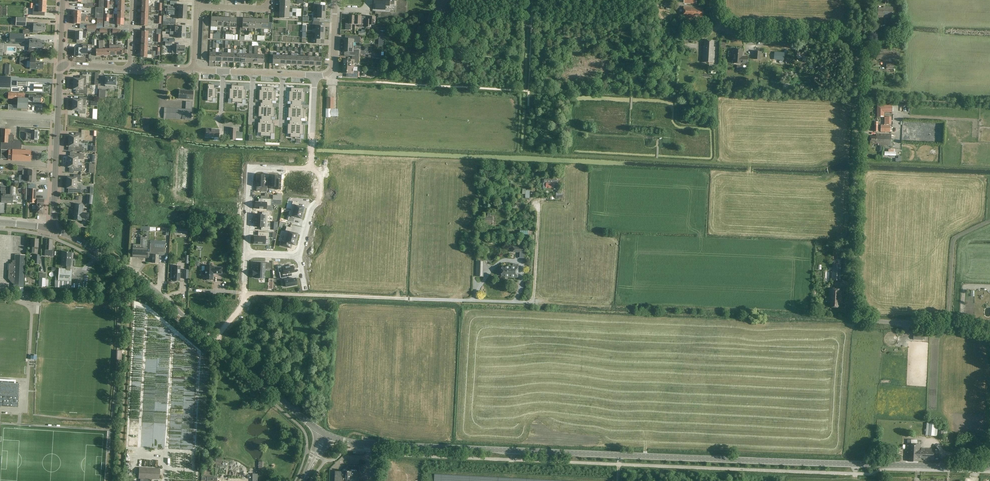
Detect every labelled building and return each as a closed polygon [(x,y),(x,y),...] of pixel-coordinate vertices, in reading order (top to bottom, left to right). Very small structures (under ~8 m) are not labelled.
[(390,0),(384,0),(379,0),(375,0),(375,3),(374,3),(374,4),(376,4),(375,9),(385,10),(386,6),(390,6),(390,0)] [(317,12),(325,12),(326,6),(320,6),(320,2),(314,2),(313,8),(317,9),(317,12)] [(703,17),(703,8),(696,8),(696,7),(684,6),(683,17),(694,17),(703,17)] [(892,17),(893,7),(883,7),(883,8),(878,8),(878,17),(883,17),(883,16),(892,17)] [(74,11),(73,17),(83,18),(83,19),(85,19),(85,20),(86,16),(86,15),(81,15),(81,11),(74,11)] [(313,22),(319,22),(319,18),(325,19),(325,12),(317,12),(315,12),(315,15),(313,15),(313,22)] [(349,19),(346,19),(346,26),(345,26),(345,30),(351,30),(351,24),(355,24),(356,16),(349,15),(349,19)] [(356,16),(355,24),(359,25),(359,27),(364,27),(365,20),(361,20),(362,16),(356,16)] [(375,25),(376,17),(369,16),(369,20),(366,20),(366,27),(371,28),(371,25),(375,25)] [(16,17),(16,25),(26,26),(26,18),(16,17)] [(321,22),(319,22),(313,22),(312,29),(315,29),(315,33),(324,33),(324,27),(319,27),(320,23),(321,23),(321,22)] [(142,31),(141,38),(148,38),(152,38),(152,35),(148,35),(148,34),(152,34),(152,31),(154,31),(155,29),(145,29),(145,31),(142,31)] [(76,32),(75,40),(82,40),(82,38),(85,38),(86,32),(82,32),(76,32)] [(324,33),(315,33),(315,36),(312,36),(311,43),(320,44),(318,43),(319,39),(324,40),(324,33)] [(24,35),(9,34),(9,42),(24,43),(24,35)] [(354,46),(354,42),(360,43),(360,37),(350,36),(350,39),(345,39),(345,45),(354,46)] [(44,48),(44,41),(40,41),(40,39),(32,39),(32,40),(31,42),(32,42),(32,44),(36,44),(36,48),(44,48)] [(715,50),(715,47),(714,47),(714,41),(705,40),(705,48),(703,48),(703,62),(714,63),(715,61),(714,61),(714,59),(715,59),(715,52),(714,52),(714,50),(715,50)] [(81,54),(84,54),(87,54),(87,49),(91,49),(92,45),(81,44),(81,48),(75,48),(75,56),(81,57),(81,54)] [(172,48),(172,53),(176,53),(176,54),(184,54),(185,46),(177,45),(173,45),(172,48)] [(349,55),(355,55),(359,56),(360,49),(353,49),(354,46),(345,45),(344,52),(349,52),(349,55)] [(742,63),(748,64),(748,57),(742,57),(743,49),(734,49),(733,63),(742,64),(742,63)] [(900,54),(897,54),(896,51),(883,51),(883,50),(876,50),(876,59),(897,59),(897,58),(900,58),(900,54)] [(344,66),(354,67),(354,63),(359,63),(359,57),(352,56),(352,60),(344,59),(344,63),(343,63),(343,66),(344,66)] [(39,69),(40,69),(43,69),(43,62),(39,62),(37,62),(35,62),(35,58),(18,57),(18,63),(25,64),(25,61),(30,61),(30,69),(39,69)] [(354,71),(354,67),(344,66),(344,67),(343,67),(343,70),(344,70),(343,73),(351,74),(351,77),(358,78),(359,71),(354,71)] [(73,84),(83,84),(84,81),(86,81),(86,76),(80,76),(80,79),(74,78),(73,84)] [(18,88),(19,78),(0,77),(0,87),(18,88)] [(113,78),(113,77),(110,77),(110,78),(106,77),(105,86),(116,87),(116,84),(117,84),(117,82),(116,82),(116,78),(113,78)] [(87,94),(87,88),(83,88),(83,84),(73,84),(73,89),(80,90),(80,94),(87,94)] [(208,84),(207,101),(212,101),(212,98),(215,98),(216,88),(214,88),(214,85),(208,84)] [(230,89),(229,99),(232,99),(232,102),(237,102),(238,86),(231,85),(231,89),(230,89)] [(238,86),(237,102),(242,103),(242,100),(245,100),(246,90),(244,90),(244,86),(238,86)] [(259,90),(259,100),(260,100),(260,103),(262,103),(267,103),(267,87),(261,87),(261,90),(259,90)] [(267,87),(267,103),(272,103),(272,101),(275,101),(275,91),(274,91),(274,87),(267,87)] [(289,91),(289,102),(290,102),(290,104),(291,104),(296,105),(297,88),(291,88),(291,92),(289,91)] [(297,88),(296,105),(301,105),(302,102),(305,102),(305,92),(303,92),(304,89),(297,88)] [(193,100),(193,91),(179,90),(179,99),(193,100)] [(27,109),(28,99),(25,99),(25,94),(8,93),(8,98),(18,99),(18,105),(8,105),(8,110),(17,111),(17,108),(27,109)] [(73,105),(83,105),(86,105),(87,100),(88,97),(80,97),(79,100),(73,99),(73,105)] [(326,98),(326,108),(325,117),(330,117),(330,109),(333,109),(333,98),(326,98)] [(259,107),(258,117),(260,117),(260,119),(261,119),(266,120),(267,103),(262,103),(262,107),(259,107)] [(267,103),(266,120),(271,120),(271,117),(274,117),(275,107),(273,107),(273,104),(272,103),(267,103)] [(288,108),(288,118),(291,118),(291,121),(296,121),(296,105),(291,104),(291,108),(288,108)] [(82,109),(83,105),(73,105),(73,110),(79,111),(79,114),(86,114),(86,109),(82,109)] [(296,105),(296,121),(301,121),(301,119),(304,119),(304,108),(303,108),(303,105),(301,105),(296,105)] [(892,111),(892,106),(877,106),(877,117),(882,117),(882,111),(892,111)] [(164,108),(164,118),(191,120),(192,109),(164,108)] [(258,123),(257,133),(260,133),(260,136),(265,136),(266,120),(261,119),(261,123),(258,123)] [(266,120),(265,136),(270,137),(270,134),(273,134),(274,124),(272,123),(272,120),(271,120),(266,120)] [(288,124),(287,134),(290,134),(290,137),(295,138),(296,121),(291,121),(289,120),(289,124),(288,124)] [(296,121),(295,138),(300,138),(300,135),(303,135),(304,125),(302,125),(302,121),(301,121),(296,121)] [(31,151),(21,150),(22,143),(19,140),(12,140),(12,137),(11,137),(10,137),(10,130),(1,129),(0,150),(1,150),(0,159),(6,159),(7,150),(9,150),(8,160),(30,161),(30,158),(32,158),(32,156),(32,154),(30,154),(31,151)] [(219,137),(219,130),(215,130),(215,129),(206,129),(206,137),(219,137)] [(31,140),(37,140),(38,140),(38,131),(31,131),(31,133),(25,133),(24,141),(31,141),(31,140)] [(69,141),(79,141),(79,138),(81,137),(82,133),(76,133),(75,136),(69,135),(69,141)] [(891,135),(876,135),(876,136),(870,136),(870,144),(878,144),(878,145),(891,146),(891,135)] [(78,144),(79,141),(69,141),(68,146),(75,147),(75,151),(84,151),(84,147),(82,147),(82,145),(78,144)] [(68,156),(68,158),(67,159),(66,161),(67,161),(67,162),(77,162),(78,159),(83,159),(83,154),(74,153),(74,157),(68,156)] [(77,162),(67,162),(67,167),(74,168),(74,171),(82,172),(82,165),(77,165),(77,162)] [(28,176),(36,176),(36,170),(28,170),(24,170),(25,166),(17,166),(17,171),(22,171),(22,175),(28,176)] [(66,183),(76,183),(77,180),(80,180),(80,175),(73,175),(73,178),(67,177),(66,183)] [(255,182),(255,186),(256,186),(256,187),(261,187),(260,192),(266,192),(267,178),(264,178),(264,175),(257,175),(256,182),(255,182)] [(271,175),(270,187),(275,187),(275,190),(280,190),(280,180),(277,180),(278,176),(271,175)] [(559,186),(559,180),(556,180),(544,180),(544,183),(543,183),(543,188),(554,188),(554,189),(555,189),(555,188),(557,189),(557,186),(559,186)] [(76,186),(76,183),(66,183),(66,188),(73,189),(73,192),(81,193),(81,189),(80,189),(80,186),(76,186)] [(36,205),(36,213),(42,214),(44,213),(43,213),(44,206),(44,200),(37,199),(37,205),(36,205)] [(262,202),(255,202),(255,209),(266,209),(266,206),(270,206),(270,199),(262,199),(262,202)] [(293,201),(290,210),(303,213),(304,208),(298,206),(298,203),(293,201)] [(74,212),(73,220),(81,221),(82,218),(88,219),(89,214),(82,213),(83,205),(75,204),(74,212)] [(290,210),(288,220),(294,222),(295,217),(301,219),(303,213),(290,210)] [(255,215),(254,221),(267,221),(267,213),(262,212),(261,215),(255,215)] [(254,221),(254,227),(261,227),(261,230),(267,230),(267,221),(254,221)] [(286,227),(284,237),(296,240),(297,234),(291,232),(292,228),(286,227)] [(254,236),(254,244),(265,244),(265,239),(268,239),(268,233),(258,232),(258,236),(254,236)] [(281,242),(280,246),(287,248),(288,244),(294,245),(296,240),(284,237),(282,242),(281,242)] [(133,248),(132,257),(146,258),(146,257),(147,240),(142,239),(142,248),(133,248)] [(148,252),(148,256),(151,256),(150,258),(152,258),(152,263),(158,263),(159,255),(158,255),(159,252),(165,252),(165,244),(150,244),(149,252),(148,252)] [(72,269),(70,269),(70,266),(71,253),(62,252),(61,266),(66,266),(66,269),(59,268),(58,280),(71,281),(72,269)] [(14,284),(14,285),(14,288),(17,288),(23,288),(25,255),(15,255),(15,260),(12,260),(12,263),(11,262),(11,264),(9,264),(8,279),(12,284),(14,284)] [(252,270),(252,277),(255,277),(255,278),(264,279),(265,264),(256,263),(255,270),(252,270)] [(171,267),(171,281),(172,282),(174,282),(175,282),(177,281),(180,281),(180,266),(174,266),(174,267),(171,267)] [(221,274),(222,268),(213,267),(213,266),(205,266),(205,271),(204,271),(202,272),(202,273),(202,274),(203,275),(205,275),(204,280),(207,280),(208,281),(209,281),(210,280),(213,280),(213,275),(214,274),(221,274)] [(282,268),(283,271),(279,272),(280,278),(281,278),(287,277),(289,277),(288,273),(294,272),(293,266),(282,268)] [(518,277),(518,267),(508,267),(502,267),(502,269),(501,269),(501,274),(502,274),(502,276),(508,276),(508,277),(518,277)] [(287,277),(281,278),(282,284),(285,283),(286,287),(296,285),(295,279),(287,280),(287,277)] [(839,308),(839,302),(841,302),(841,289),(830,289),(830,299),(831,299),(831,303),(831,308),(839,308)] [(19,383),(0,382),(0,406),(18,407),(19,383)] [(909,459),(909,462),(918,462),(918,457),(924,458),(923,459),(934,460),(935,449),(921,449),(921,444),(907,443),(907,459),(909,459)] [(347,466),(347,467),(343,471),(335,471),(334,480),(359,480),(359,472),(359,466),(347,466)] [(149,479),(159,480),(160,469),(139,468),(138,478),(140,479),(140,480),(149,480),(149,479)]
